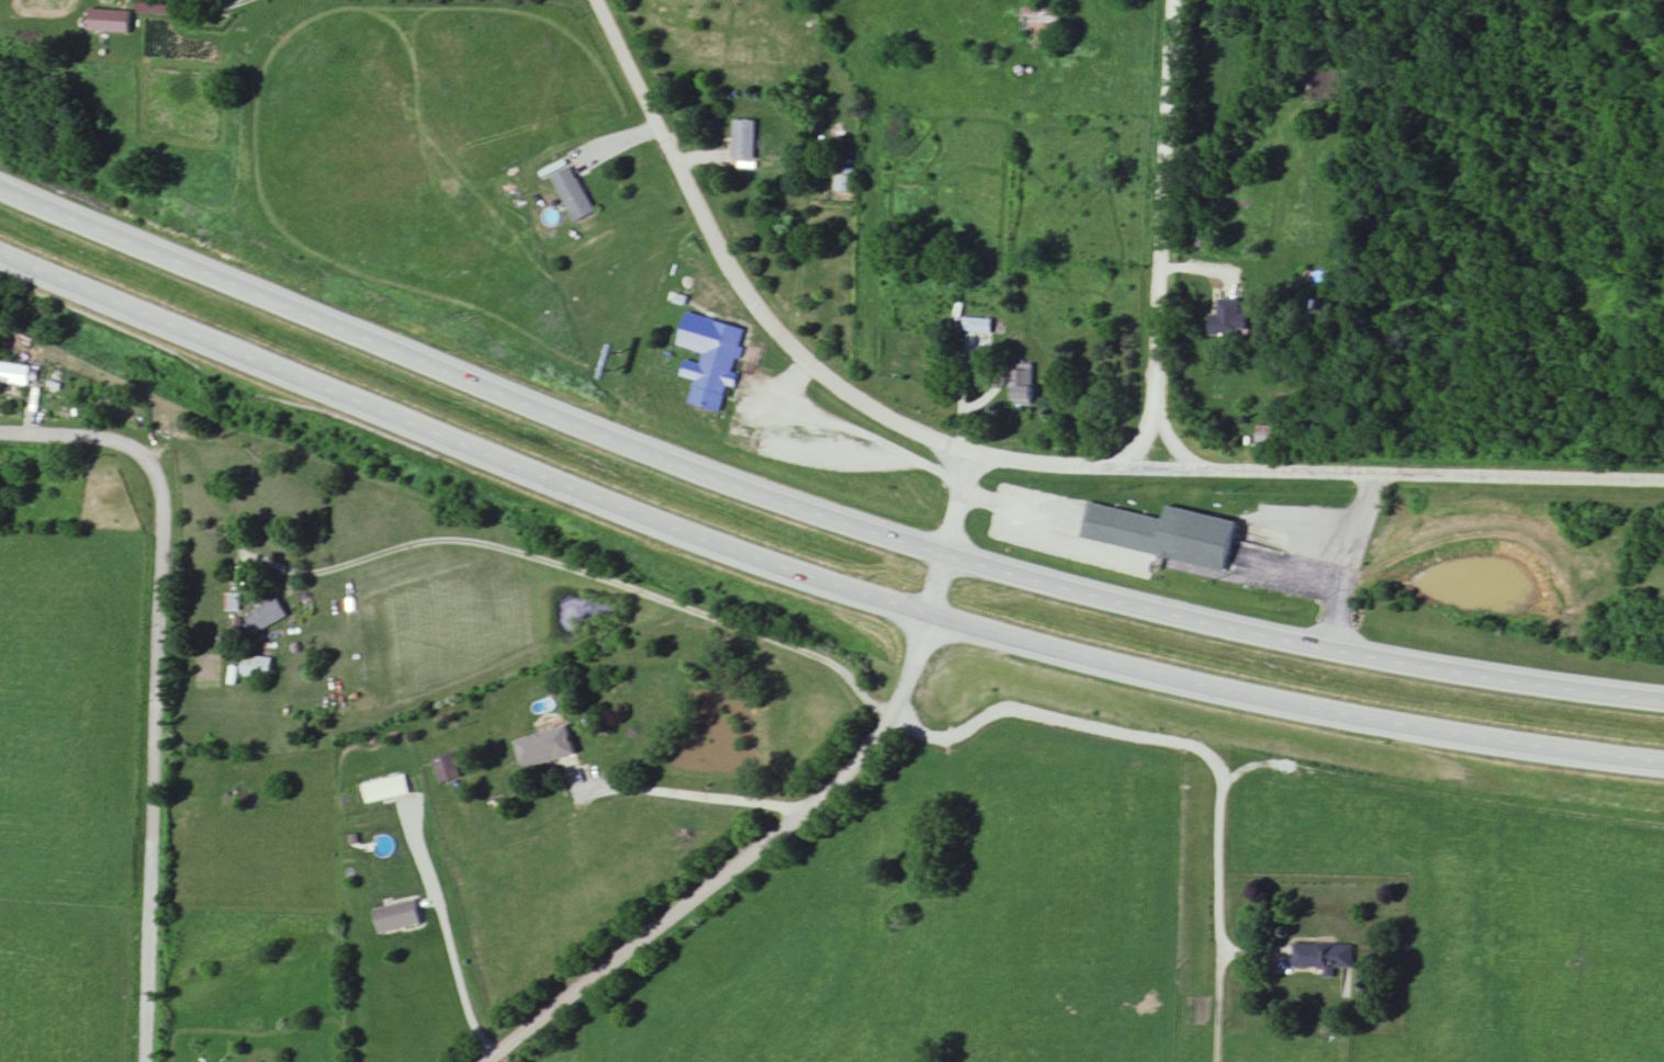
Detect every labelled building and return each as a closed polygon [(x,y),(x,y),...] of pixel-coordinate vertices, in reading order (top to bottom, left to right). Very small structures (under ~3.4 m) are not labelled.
[(1060,38),(1060,9),(1023,9),(1023,38),(1060,38)] [(755,122),(733,122),(733,161),(755,161),(755,122)] [(553,177),(572,224),(593,215),(574,168),(553,177)] [(853,169),(835,169),(835,195),(853,195),(853,169)] [(1210,336),(1248,336),(1248,315),(1240,315),(1240,301),(1218,301),(1218,315),(1210,315),(1210,336)] [(962,334),(1003,335),(1004,322),(963,320),(962,334)] [(742,348),(682,331),(678,347),(704,355),(701,366),(685,362),(680,378),(696,382),(689,405),(719,414),(727,386),(735,388),(738,375),(735,374),(742,348)] [(28,386),(31,368),(0,364),(0,382),(28,386)] [(1033,366),(1013,365),(1013,406),(1033,406),(1033,366)] [(1278,426),(1257,426),(1257,452),(1278,452),(1278,426)] [(1228,571),(1238,523),(1167,510),(1165,520),(1088,505),(1081,543),(1228,571)] [(239,612),(239,597),(229,597),(229,612),(239,612)] [(256,637),(288,618),(278,600),(245,618),(256,637)] [(242,679),(272,681),(274,660),(243,657),(242,679)] [(514,739),(522,769),(575,755),(567,725),(514,739)] [(461,779),(454,755),(433,760),(439,785),(461,779)] [(366,805),(410,797),(406,777),(363,785),(366,805)] [(421,926),(415,901),(373,910),(378,935),(421,926)] [(1355,946),(1292,944),(1292,969),(1354,970),(1355,946)]
